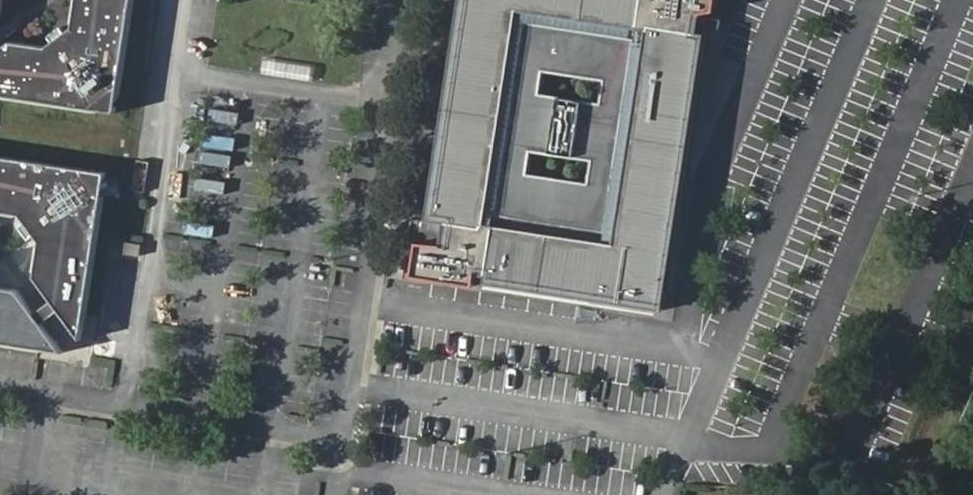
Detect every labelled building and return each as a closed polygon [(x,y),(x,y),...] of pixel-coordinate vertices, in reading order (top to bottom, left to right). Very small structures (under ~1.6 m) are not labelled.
[(99,109),(106,108),(115,103),(118,98),(120,91),(134,0),(74,0),(69,26),(65,28),(60,25),(47,34),(51,40),(38,47),(7,43),(0,47),(0,97),(99,109)] [(453,238),(423,238),(419,267),(480,276),(482,266),(492,267),(490,277),(669,304),(709,31),(703,30),(706,11),(718,9),(719,0),(464,0),(432,215),(457,218),(453,238)] [(20,221),(24,227),(17,233),(26,246),(34,240),(39,247),(34,280),(51,303),(59,314),(85,348),(106,196),(106,191),(104,183),(97,175),(88,171),(0,159),(0,217),(20,221)] [(35,314),(18,293),(0,290),(0,344),(65,353),(43,326),(35,314)] [(51,303),(35,314),(43,326),(59,314),(51,303)]
